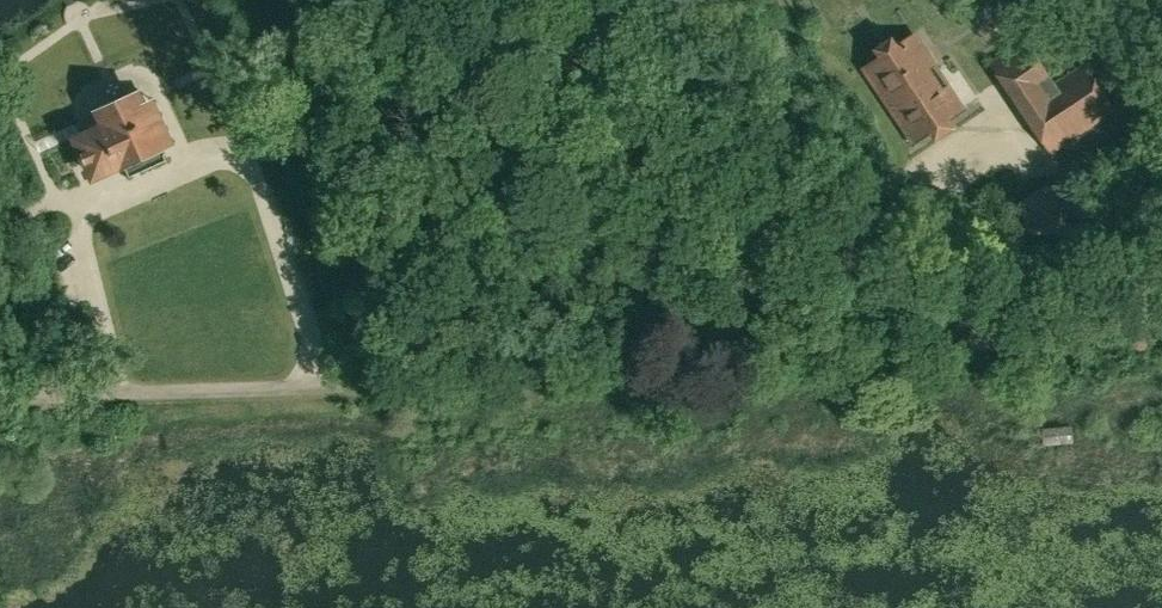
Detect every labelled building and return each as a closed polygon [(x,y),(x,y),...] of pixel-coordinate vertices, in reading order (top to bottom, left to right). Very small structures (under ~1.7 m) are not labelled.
[(866,70),(913,140),(964,105),(917,35),(866,70)] [(1026,38),(992,61),(1052,151),(1117,108),(1094,75),(1117,60),(1108,48),(1056,83),(1026,38)] [(108,120),(79,134),(97,171),(161,139),(137,90),(102,107),(108,120)]
